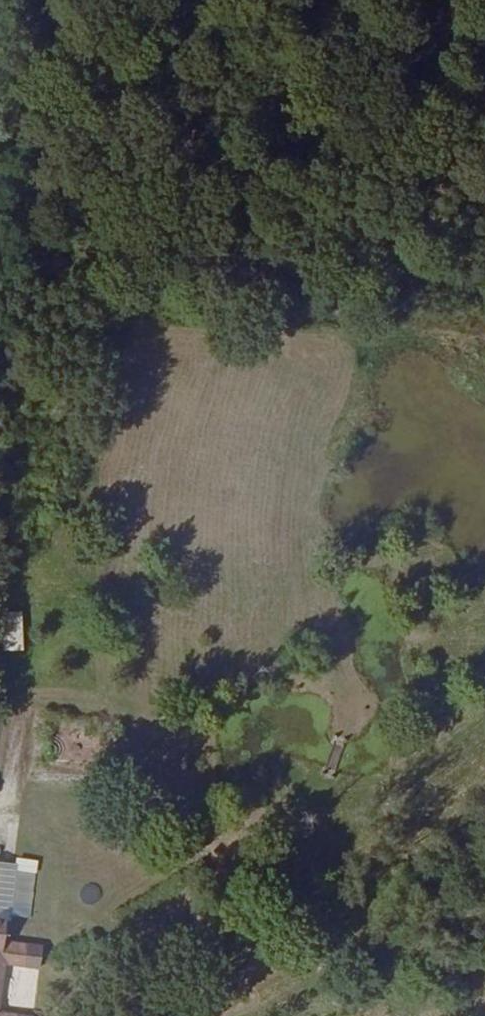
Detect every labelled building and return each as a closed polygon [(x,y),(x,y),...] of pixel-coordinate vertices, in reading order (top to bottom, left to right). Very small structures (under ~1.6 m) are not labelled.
[(186,719),(175,743),(190,749),(200,725),(186,719)] [(0,863),(0,919),(12,920),(12,913),(32,915),(36,873),(16,871),(17,865),(0,863)] [(28,1011),(1,1007),(7,959),(33,963),(35,949),(0,944),(0,1015),(28,1015),(28,1011)]
